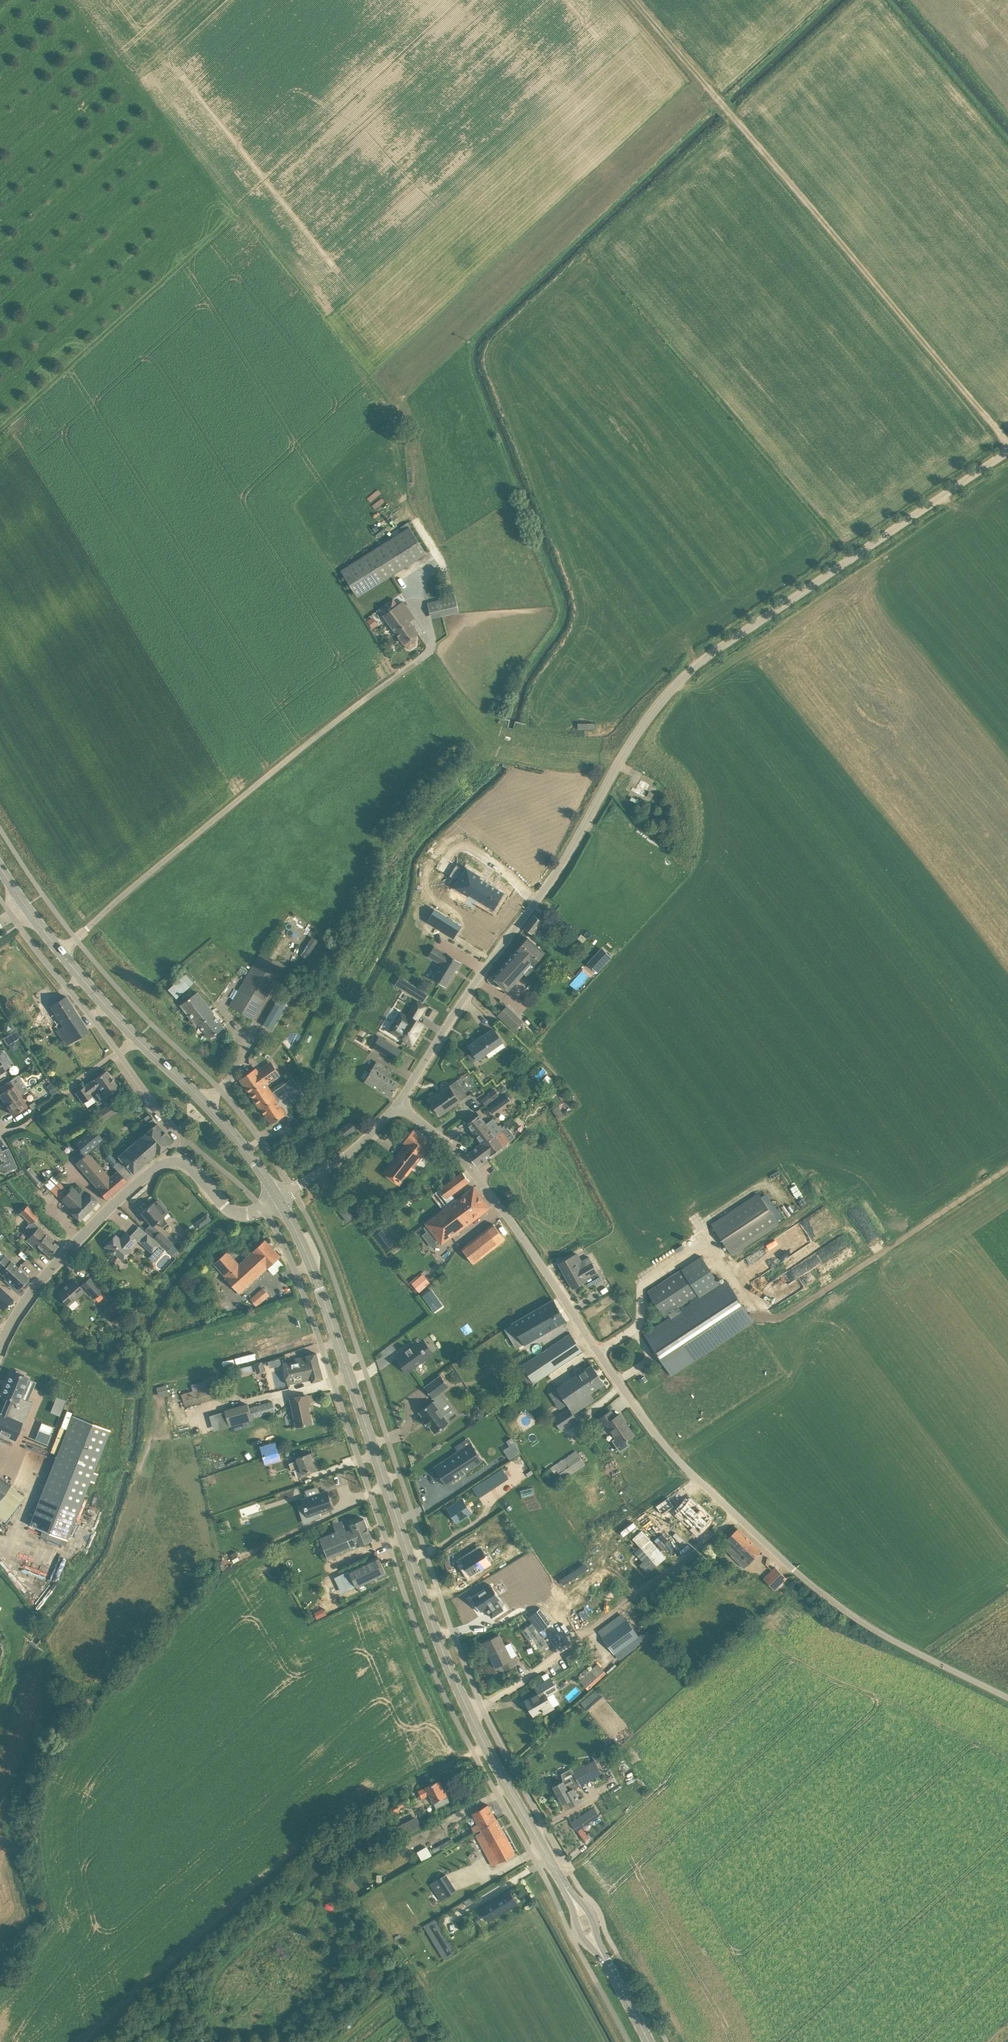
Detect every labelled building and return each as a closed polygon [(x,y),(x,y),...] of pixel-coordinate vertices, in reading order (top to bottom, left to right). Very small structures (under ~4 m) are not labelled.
[(409,521),(400,527),(403,530),(409,526),(411,525),(409,521)] [(342,569),(359,595),(426,553),(409,526),(403,530),(342,569)] [(456,596),(428,603),(431,619),(459,612),(456,596)] [(415,635),(418,633),(398,605),(384,615),(404,643),(406,642),(409,646),(412,647),(417,643),(418,639),(415,635)] [(373,616),(367,620),(373,629),(379,624),(373,616)] [(458,880),(458,881),(472,890),(468,896),(469,895),(494,910),(505,892),(482,878),(480,877),(481,875),(467,866),(465,869),(458,880)] [(479,935),(457,921),(455,924),(437,913),(422,937),(427,940),(435,926),(471,947),(479,935)] [(524,927),(533,934),(543,922),(534,914),(524,927)] [(493,977),(508,991),(531,966),(533,967),(545,953),(528,937),(493,977)] [(461,961),(435,945),(428,957),(441,964),(432,978),(446,987),(461,961)] [(602,946),(587,962),(597,971),(612,956),(602,946)] [(230,1005),(254,1019),(285,965),(262,951),(230,1005)] [(582,978),(586,975),(582,972),(573,981),(579,987),(585,981),(582,978)] [(400,976),(395,983),(407,990),(412,983),(400,976)] [(182,977),(169,989),(177,998),(190,986),(182,977)] [(214,1013),(198,991),(182,1004),(198,1025),(199,1024),(210,1038),(224,1027),(214,1013)] [(63,1026),(57,1030),(66,1045),(73,1041),(88,1031),(66,996),(50,1006),(63,1026)] [(425,1006),(417,1001),(408,1017),(401,1013),(390,1030),(412,1044),(417,1036),(416,1035),(423,1024),(417,1020),(425,1006)] [(275,1003),(263,1024),(273,1029),(284,1008),(275,1003)] [(507,1006),(498,1015),(513,1031),(523,1022),(507,1006)] [(473,1051),(468,1055),(473,1062),(503,1041),(494,1029),(469,1046),(473,1051)] [(9,1035),(3,1038),(8,1045),(20,1036),(16,1030),(9,1035)] [(401,1050),(394,1045),(388,1056),(395,1060),(401,1050)] [(0,1054),(0,1074),(6,1070),(5,1070),(12,1065),(3,1052),(0,1054)] [(390,1077),(394,1071),(377,1061),(365,1081),(390,1096),(399,1083),(390,1077)] [(240,1079),(257,1104),(266,1097),(263,1093),(270,1088),(267,1084),(280,1074),(271,1062),(258,1071),(256,1068),(240,1079)] [(75,1092),(83,1103),(92,1096),(98,1105),(107,1098),(106,1097),(118,1088),(106,1070),(75,1092)] [(29,1089),(28,1089),(25,1085),(19,1084),(14,1087),(10,1080),(0,1087),(0,1088),(3,1092),(0,1094),(0,1095),(6,1104),(20,1095),(29,1089)] [(429,1099),(440,1115),(467,1096),(456,1080),(429,1099)] [(52,1095),(57,1091),(51,1083),(46,1086),(52,1095)] [(285,1083),(272,1092),(277,1098),(277,1099),(289,1090),(285,1083)] [(498,1086),(502,1092),(507,1088),(504,1083),(498,1086)] [(266,1097),(257,1104),(260,1109),(261,1109),(272,1124),(286,1114),(276,1098),(277,1098),(272,1092),(270,1088),(263,1093),(266,1097)] [(481,1099),(485,1105),(499,1095),(495,1089),(481,1099)] [(509,1089),(498,1097),(503,1104),(514,1097),(509,1089)] [(6,1104),(13,1115),(27,1105),(20,1095),(6,1104)] [(116,1098),(94,1113),(100,1122),(122,1108),(116,1098)] [(501,1106),(495,1099),(486,1106),(488,1108),(491,1113),(492,1113),(501,1106)] [(140,1103),(137,1103),(134,1105),(134,1108),(136,1111),(139,1111),(142,1109),(142,1106),(140,1103)] [(151,1127),(132,1143),(148,1161),(172,1140),(156,1123),(150,1113),(144,1118),(151,1127)] [(479,1114),(467,1123),(482,1142),(484,1145),(503,1132),(501,1129),(503,1127),(501,1124),(499,1125),(494,1118),(487,1124),(479,1114)] [(482,1142),(468,1153),(477,1166),(510,1141),(510,1140),(514,1137),(508,1130),(517,1123),(513,1118),(505,1124),(505,1125),(503,1127),(501,1129),(503,1132),(484,1145),(482,1142)] [(351,1120),(340,1129),(347,1137),(357,1128),(351,1120)] [(85,1155),(76,1163),(97,1187),(96,1188),(107,1200),(128,1183),(117,1171),(110,1177),(88,1153),(103,1140),(91,1126),(73,1141),(85,1155)] [(383,1173),(399,1185),(432,1143),(414,1129),(403,1142),(406,1144),(383,1173)] [(105,1157),(117,1171),(126,1180),(148,1161),(132,1143),(118,1156),(118,1157),(115,1160),(109,1154),(105,1157)] [(5,1160),(10,1170),(17,1167),(8,1147),(1,1151),(0,1148),(0,1163),(5,1160)] [(25,1171),(36,1184),(37,1184),(40,1187),(44,1183),(41,1180),(42,1180),(31,1166),(25,1171)] [(440,1189),(447,1198),(470,1180),(463,1171),(440,1189)] [(44,1183),(61,1199),(69,1191),(51,1175),(44,1183)] [(62,1201),(59,1205),(63,1209),(67,1205),(72,1210),(70,1211),(80,1220),(98,1201),(89,1192),(87,1194),(82,1189),(79,1193),(72,1187),(69,1191),(61,1199),(62,1201)] [(426,1223),(442,1243),(490,1207),(474,1187),(426,1223)] [(508,1189),(505,1191),(509,1198),(513,1196),(508,1189)] [(712,1224),(732,1255),(778,1224),(759,1193),(712,1224)] [(141,1212),(152,1225),(157,1221),(162,1227),(167,1223),(162,1217),(163,1216),(162,1216),(168,1211),(158,1199),(152,1204),(152,1203),(141,1212)] [(30,1223),(31,1224),(34,1221),(39,1216),(28,1205),(20,1213),(30,1223)] [(340,1211),(348,1221),(354,1217),(346,1206),(340,1211)] [(405,1229),(412,1224),(407,1217),(399,1222),(405,1229)] [(462,1248),(474,1263),(505,1239),(508,1243),(516,1237),(500,1218),(493,1223),(462,1248)] [(31,1234),(25,1240),(33,1247),(36,1244),(49,1256),(58,1246),(46,1234),(38,1227),(39,1226),(34,1221),(31,1224),(30,1223),(27,1226),(26,1229),(31,1234)] [(383,1229),(375,1235),(387,1251),(395,1245),(383,1229)] [(160,1243),(153,1237),(146,1231),(137,1240),(151,1253),(154,1249),(159,1244),(160,1243)] [(158,1231),(153,1237),(160,1243),(167,1250),(173,1243),(158,1231)] [(115,1253),(122,1259),(131,1249),(130,1248),(136,1241),(126,1232),(120,1239),(115,1235),(105,1246),(114,1255),(115,1253)] [(253,1251),(254,1252),(239,1265),(227,1252),(215,1263),(227,1276),(226,1277),(239,1292),(267,1267),(268,1267),(280,1256),(265,1240),(253,1251)] [(159,1244),(154,1249),(160,1254),(164,1249),(159,1244)] [(585,1278),(598,1272),(589,1256),(581,1261),(577,1253),(559,1263),(573,1288),(587,1280),(585,1278)] [(28,1277),(4,1255),(0,1259),(0,1272),(6,1277),(4,1279),(11,1285),(12,1284),(18,1289),(22,1284),(23,1285),(28,1280),(27,1279),(28,1277)] [(645,1333),(672,1375),(753,1321),(726,1280),(679,1311),(677,1308),(698,1294),(682,1269),(648,1291),(664,1316),(672,1311),(674,1314),(645,1333)] [(423,1274),(413,1283),(420,1292),(430,1283),(423,1274)] [(83,1284),(95,1297),(101,1291),(89,1278),(83,1284)] [(56,1293),(67,1305),(84,1291),(73,1279),(69,1284),(68,1283),(56,1293)] [(2,1308),(12,1298),(1,1288),(0,1287),(0,1307),(2,1308)] [(251,1299),(257,1305),(269,1294),(263,1288),(251,1299)] [(443,1305),(431,1289),(422,1296),(433,1312),(443,1305)] [(512,1323),(524,1344),(566,1320),(554,1299),(512,1323)] [(522,1365),(534,1383),(582,1351),(571,1333),(522,1365)] [(126,1343),(121,1339),(116,1346),(121,1350),(126,1343)] [(407,1352),(398,1359),(407,1371),(428,1356),(424,1351),(425,1351),(423,1347),(422,1348),(419,1343),(411,1349),(410,1347),(409,1348),(410,1348),(407,1350),(406,1350),(407,1352)] [(283,1363),(287,1383),(311,1379),(312,1381),(323,1378),(316,1353),(307,1355),(300,1357),(300,1359),(283,1363)] [(268,1359),(269,1366),(281,1364),(280,1357),(268,1359)] [(253,1364),(256,1373),(265,1370),(262,1361),(253,1364)] [(553,1416),(561,1430),(578,1419),(573,1413),(594,1399),(590,1393),(604,1383),(592,1364),(556,1387),(569,1406),(553,1416)] [(11,1370),(7,1381),(6,1380),(4,1386),(1,1394),(8,1397),(1,1414),(0,1413),(0,1434),(15,1440),(27,1409),(30,1410),(33,1403),(20,1397),(28,1378),(24,1376),(25,1373),(17,1370),(16,1372),(11,1370)] [(440,1375),(425,1387),(433,1397),(434,1397),(437,1394),(448,1386),(440,1375)] [(257,1381),(258,1390),(268,1388),(266,1379),(257,1381)] [(157,1386),(159,1395),(168,1393),(166,1384),(157,1386)] [(433,1401),(419,1411),(425,1419),(424,1420),(428,1425),(429,1424),(435,1432),(439,1430),(439,1431),(446,1426),(445,1425),(448,1422),(443,1414),(442,1413),(445,1411),(439,1402),(442,1400),(437,1394),(434,1397),(436,1400),(434,1402),(433,1401)] [(291,1398),(297,1426),(312,1423),(306,1395),(291,1398)] [(56,1396),(50,1412),(59,1415),(65,1400),(56,1396)] [(248,1402),(224,1409),(229,1426),(253,1420),(252,1418),(275,1411),(272,1400),(249,1406),(248,1402)] [(624,1422),(625,1421),(620,1414),(615,1417),(611,1410),(603,1416),(599,1418),(604,1425),(607,1423),(620,1443),(626,1440),(634,1434),(632,1434),(624,1422)] [(73,1415),(29,1525),(67,1540),(110,1429),(73,1415)] [(41,1421),(34,1438),(45,1443),(52,1426),(41,1421)] [(510,1446),(504,1450),(510,1458),(520,1451),(512,1438),(507,1441),(510,1446)] [(270,1455),(272,1462),(280,1459),(275,1441),(260,1446),(263,1457),(270,1455)] [(468,1447),(440,1466),(450,1482),(479,1463),(468,1447)] [(545,1472),(548,1476),(555,1486),(585,1466),(576,1451),(545,1472)] [(289,1463),(292,1470),(297,1469),(300,1477),(301,1477),(310,1474),(309,1470),(315,1468),(312,1458),(314,1457),(313,1452),(297,1457),(298,1460),(289,1463)] [(502,1468),(486,1479),(492,1488),(508,1478),(502,1468)] [(11,1485),(0,1477),(0,1499),(11,1485)] [(307,1497),(303,1498),(308,1515),(319,1511),(332,1507),(331,1507),(326,1491),(321,1492),(318,1485),(305,1490),(307,1496),(307,1497)] [(674,1505),(668,1497),(655,1505),(662,1514),(674,1505)] [(462,1498),(448,1508),(457,1522),(471,1512),(462,1498)] [(710,1518),(689,1498),(677,1511),(685,1518),(684,1519),(692,1527),(693,1526),(698,1531),(710,1518)] [(343,1521),(334,1525),(336,1531),(320,1537),(328,1558),(373,1539),(364,1518),(349,1524),(350,1527),(346,1529),(343,1521)] [(632,1537),(640,1546),(633,1551),(648,1571),(666,1557),(643,1528),(632,1537)] [(733,1555),(744,1567),(761,1550),(738,1528),(727,1540),(738,1551),(733,1555)] [(483,1545),(463,1559),(472,1573),(492,1560),(483,1545)] [(520,1545),(501,1556),(505,1563),(524,1551),(520,1545)] [(349,1569),(349,1570),(335,1576),(342,1591),(356,1584),(357,1587),(386,1573),(378,1555),(349,1569)] [(775,1567),(763,1579),(775,1590),(786,1578),(775,1567)] [(696,1574),(691,1568),(685,1574),(690,1579),(696,1574)] [(485,1589),(472,1598),(473,1599),(470,1600),(473,1604),(475,1602),(475,1603),(474,1604),(478,1610),(479,1609),(481,1611),(486,1607),(492,1617),(504,1609),(498,1600),(501,1598),(492,1584),(489,1586),(487,1584),(484,1587),(485,1589)] [(324,1608),(314,1612),(317,1618),(327,1614),(324,1608)] [(744,1611),(738,1616),(745,1623),(751,1618),(744,1611)] [(613,1628),(602,1637),(614,1653),(638,1635),(626,1619),(613,1628)] [(532,1622),(522,1630),(538,1653),(552,1643),(550,1640),(546,1642),(532,1622)] [(484,1642),(484,1643),(497,1668),(504,1670),(506,1670),(506,1669),(517,1664),(514,1657),(511,1658),(499,1635),(484,1642)] [(582,1678),(589,1687),(605,1673),(598,1664),(582,1678)] [(551,1677),(548,1672),(542,1675),(545,1681),(551,1677)] [(539,1692),(525,1700),(534,1715),(542,1710),(544,1713),(555,1707),(548,1695),(557,1689),(551,1677),(545,1681),(535,1686),(539,1692)] [(585,1705),(600,1694),(597,1689),(582,1700),(585,1705)] [(613,1740),(607,1745),(611,1750),(617,1745),(613,1740)] [(599,1752),(592,1755),(595,1760),(596,1763),(603,1759),(599,1752)] [(574,1771),(573,1772),(580,1785),(602,1773),(596,1763),(595,1760),(574,1771)] [(563,1780),(554,1786),(554,1788),(563,1803),(568,1800),(571,1806),(581,1801),(574,1788),(580,1785),(573,1772),(574,1771),(572,1768),(562,1773),(563,1780)] [(435,1803),(434,1803),(437,1808),(450,1801),(448,1797),(447,1797),(446,1796),(447,1795),(439,1780),(430,1784),(426,1786),(426,1787),(419,1790),(422,1798),(430,1794),(434,1802),(434,1801),(435,1803)] [(397,1803),(390,1807),(393,1814),(399,1812),(398,1810),(410,1804),(405,1795),(396,1800),(397,1803)] [(472,1826),(475,1832),(481,1828),(497,1820),(488,1804),(473,1813),(478,1823),(472,1826)] [(594,1807),(572,1822),(577,1830),(599,1815),(594,1807)] [(417,1816),(397,1826),(402,1838),(422,1827),(417,1816)] [(387,1820),(376,1826),(381,1835),(392,1829),(387,1820)] [(481,1828),(475,1832),(481,1828),(482,1831),(476,1834),(493,1865),(515,1853),(497,1820),(481,1828)] [(430,1850),(433,1856),(453,1844),(450,1839),(430,1850)] [(315,1849),(309,1854),(315,1862),(322,1856),(315,1849)] [(439,1899),(456,1891),(447,1873),(430,1881),(439,1899)] [(509,1888),(479,1906),(488,1921),(518,1903),(509,1888)] [(464,1900),(466,1905),(475,1900),(473,1895),(464,1900)] [(436,1917),(424,1924),(445,1959),(457,1952),(436,1917)]
